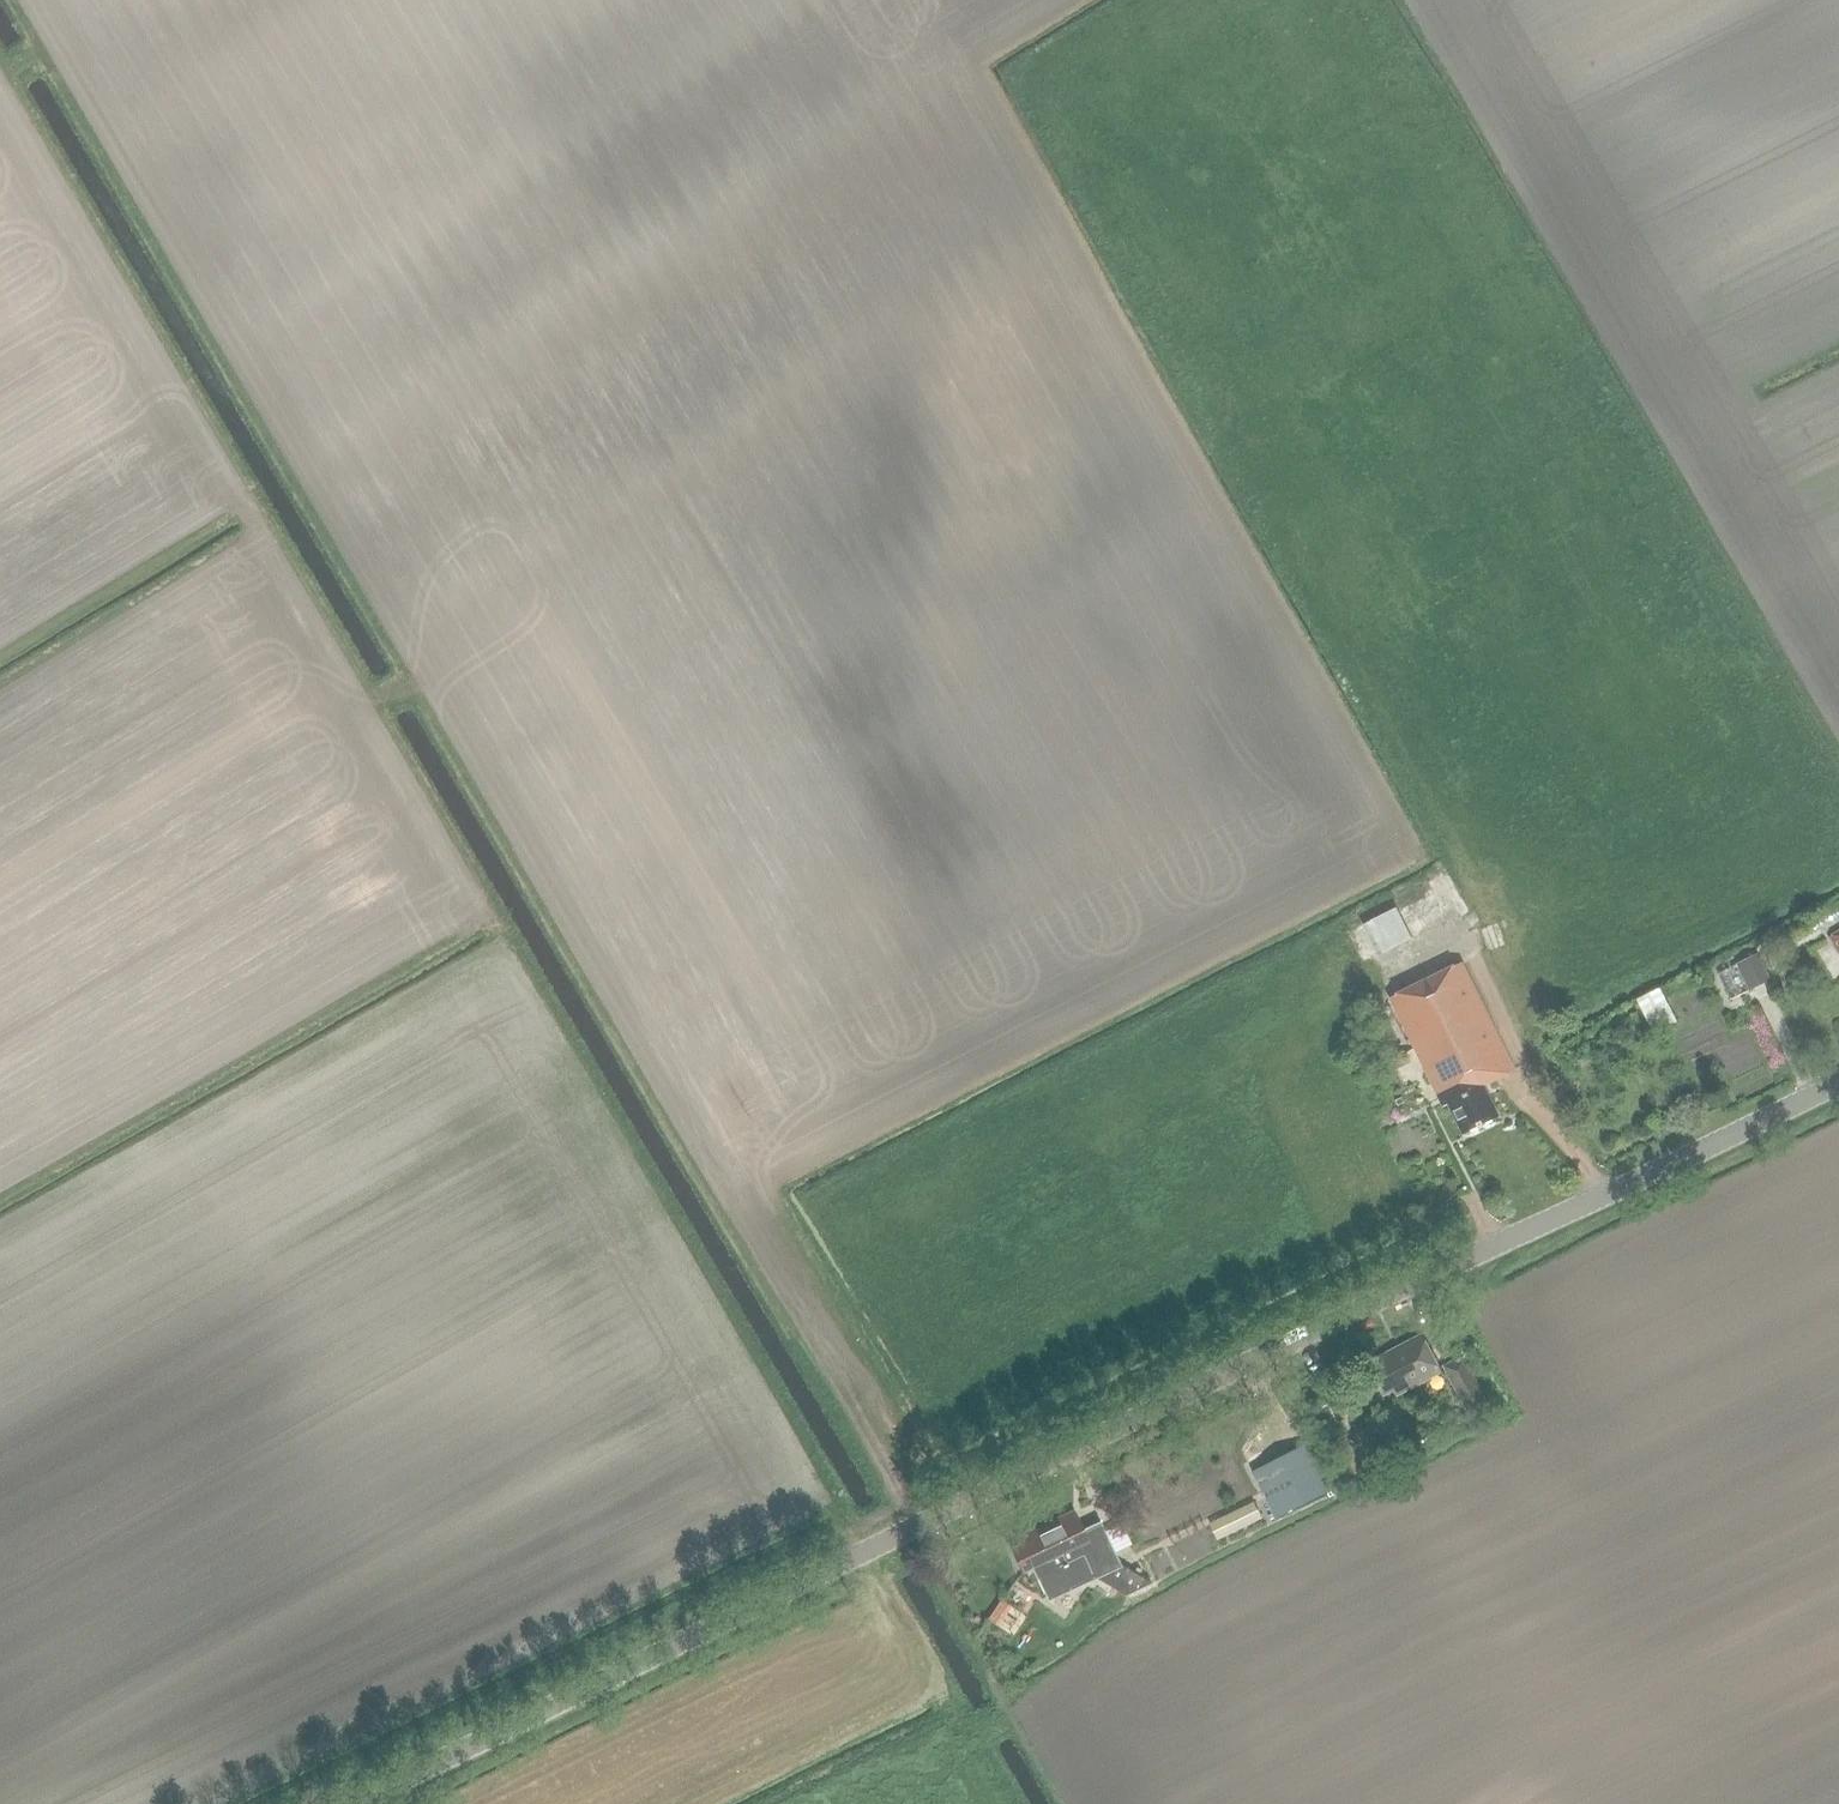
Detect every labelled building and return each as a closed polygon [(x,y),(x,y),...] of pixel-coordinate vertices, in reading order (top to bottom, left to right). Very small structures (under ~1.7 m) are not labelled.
[(1371,962),(1422,937),(1407,904),(1355,929),(1371,962)] [(1830,937),(1838,952),(1838,932),(1830,937)] [(1758,954),(1738,964),(1718,973),(1731,1000),(1771,981),(1758,954)] [(1515,1071),(1462,963),(1391,998),(1443,1106),(1449,1103),(1464,1134),(1500,1117),(1485,1086),(1515,1071)] [(1374,1374),(1377,1381),(1374,1382),(1377,1387),(1380,1385),(1383,1392),(1393,1387),(1396,1392),(1439,1370),(1423,1338),(1380,1361),(1384,1369),(1374,1374)] [(1444,1366),(1471,1418),(1490,1408),(1463,1356),(1444,1366)] [(1328,1420),(1335,1416),(1329,1406),(1323,1410),(1328,1420)] [(1309,1443),(1253,1471),(1276,1518),(1333,1490),(1309,1443)] [(1255,1503),(1221,1520),(1229,1535),(1263,1518),(1255,1503)] [(1013,1552),(1023,1571),(1031,1567),(1046,1598),(1120,1563),(1100,1522),(1082,1530),(1074,1514),(1059,1521),(1018,1540),(1022,1547),(1013,1552)] [(994,1619),(1020,1633),(1032,1611),(1006,1597),(994,1619)]
